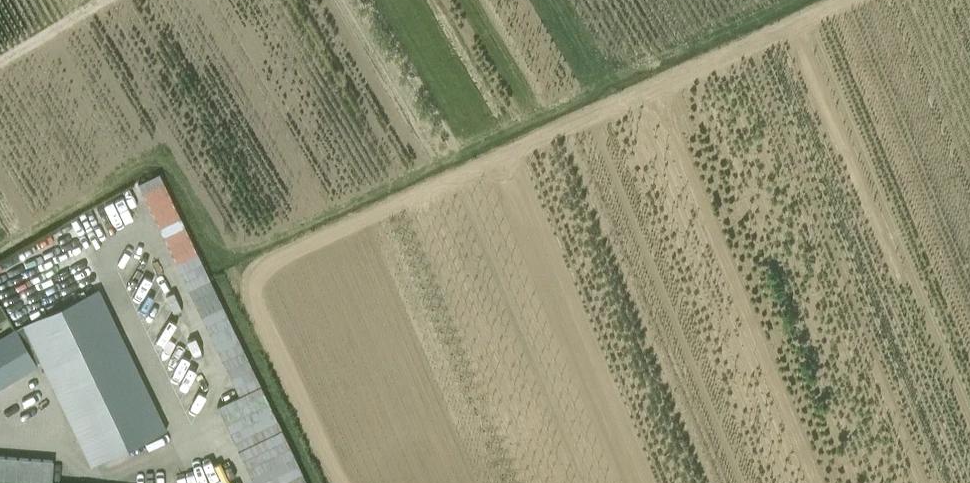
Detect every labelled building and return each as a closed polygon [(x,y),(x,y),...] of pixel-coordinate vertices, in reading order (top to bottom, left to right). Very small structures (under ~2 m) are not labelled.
[(173,249),(149,259),(215,413),(198,420),(224,482),(253,482),(255,482),(272,482),(273,482),(173,249)] [(26,323),(92,465),(166,429),(99,288),(26,323)] [(26,323),(24,324),(0,338),(0,387),(38,364),(37,362),(42,359),(26,323)] [(0,455),(0,479),(52,482),(54,459),(0,455)]
